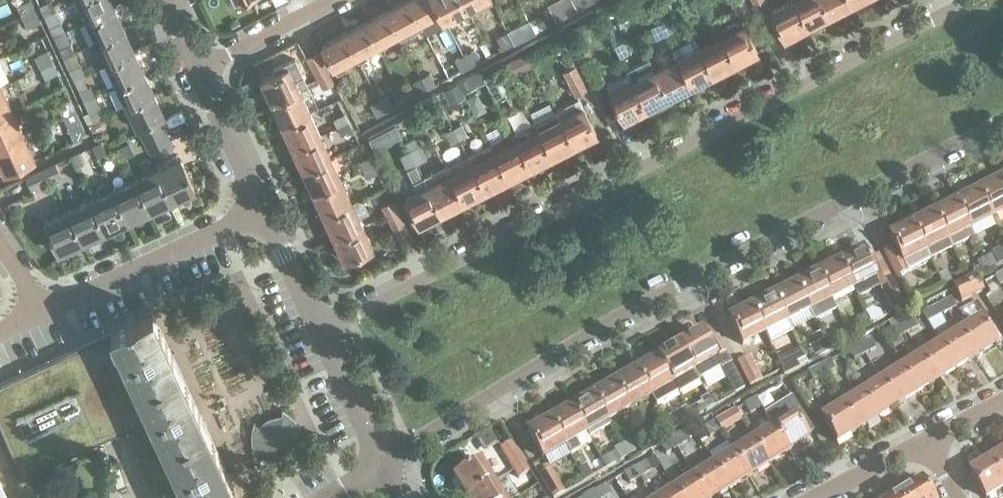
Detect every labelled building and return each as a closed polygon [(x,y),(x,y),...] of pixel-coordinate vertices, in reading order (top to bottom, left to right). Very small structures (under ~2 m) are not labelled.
[(35,10),(31,0),(28,0),(17,5),(22,16),(35,10)] [(44,15),(56,9),(51,0),(50,0),(39,5),(44,15)] [(114,9),(110,0),(79,0),(89,21),(114,9)] [(408,0),(405,0),(386,10),(398,31),(402,38),(423,27),(419,20),(408,0)] [(435,0),(408,0),(419,20),(440,9),(435,0)] [(440,9),(443,15),(465,3),(463,0),(435,0),(440,9)] [(492,1),(492,0),(463,0),(465,3),(470,13),(492,1)] [(595,0),(573,0),(577,9),(595,0)] [(704,0),(702,0),(694,4),(701,16),(710,11),(704,0)] [(749,7),(745,0),(730,0),(737,13),(749,7)] [(771,11),(785,38),(808,26),(794,0),(792,0),(771,11)] [(808,26),(830,15),(822,0),(794,0),(808,26)] [(852,4),(850,0),(822,0),(830,15),(852,4)] [(550,8),(557,20),(566,15),(559,3),(550,8)] [(548,25),(557,20),(550,8),(541,13),(548,25)] [(98,42),(124,30),(114,9),(89,21),(98,42)] [(35,10),(22,16),(27,28),(41,21),(35,10)] [(377,43),(384,39),(398,31),(386,10),(365,21),(377,43)] [(735,63),(758,52),(744,24),(740,15),(716,27),(721,35),(735,63)] [(659,22),(665,34),(673,30),(667,18),(659,22)] [(49,26),(54,36),(65,31),(61,21),(49,26)] [(358,62),(368,57),(364,49),(377,43),(365,21),(344,32),(356,54),(354,55),(358,62)] [(656,38),(665,34),(659,22),(650,26),(656,38)] [(507,31),(513,43),(523,38),(517,25),(507,31)] [(108,63),(134,51),(124,30),(98,42),(108,63)] [(503,49),(513,43),(507,31),(496,36),(503,49)] [(337,73),(347,68),(343,61),(354,55),(356,54),(344,32),(322,44),(333,66),(337,73)] [(721,35),(699,47),(713,74),(735,63),(721,35)] [(691,85),(713,74),(699,47),(694,38),(672,48),(677,58),(691,85)] [(629,52),(623,40),(614,45),(620,57),(629,52)] [(60,48),(63,57),(75,51),(71,42),(60,48)] [(463,54),(470,66),(482,60),(475,47),(463,54)] [(40,67),(53,61),(48,49),(35,56),(40,67)] [(318,80),(331,74),(319,50),(306,56),(318,80)] [(118,84),(143,72),(134,51),(108,63),(118,84)] [(449,77),(470,66),(463,54),(442,65),(449,77)] [(627,68),(629,71),(647,108),(669,97),(655,69),(649,57),(627,68)] [(677,58),(655,69),(669,97),(691,85),(677,58)] [(53,61),(40,67),(46,79),(59,73),(53,61)] [(83,75),(85,74),(81,64),(69,69),(74,79),(83,75)] [(576,95),(588,88),(576,65),(564,71),(576,95)] [(272,102),(308,85),(304,77),(296,81),(289,66),(262,79),(272,102)] [(458,80),(464,92),(479,85),(478,82),(485,79),(484,77),(480,69),(458,80)] [(422,76),(428,88),(437,83),(431,71),(422,76)] [(624,119),(647,108),(629,71),(606,83),(610,91),(624,119)] [(128,106),(153,94),(143,72),(118,84),(128,106)] [(484,77),(485,79),(495,99),(505,94),(494,72),(484,77)] [(331,74),(318,80),(323,88),(335,81),(331,74)] [(88,86),(83,75),(74,79),(84,100),(95,95),(91,85),(88,86)] [(419,93),(428,88),(422,76),(412,81),(419,93)] [(451,99),(464,92),(458,80),(444,88),(451,99)] [(0,84),(0,113),(11,108),(0,84)] [(308,85),(272,102),(283,124),(310,111),(304,99),(313,95),(308,85)] [(153,94),(128,106),(143,138),(165,128),(160,117),(163,116),(153,94)] [(379,99),(386,111),(395,106),(388,94),(379,99)] [(556,109),(574,145),(597,133),(579,97),(556,109)] [(62,114),(75,108),(70,98),(57,104),(62,114)] [(376,116),(386,111),(379,99),(370,104),(376,116)] [(105,116),(101,106),(84,114),(88,123),(93,121),(93,122),(105,116)] [(11,108),(0,113),(0,143),(23,132),(11,108)] [(75,108),(62,114),(74,141),(87,134),(75,108)] [(552,156),(574,145),(556,109),(534,120),(552,156)] [(310,111),(283,124),(293,147),(320,134),(310,111)] [(337,126),(349,120),(345,112),(333,118),(337,126)] [(349,120),(337,126),(342,134),(353,128),(349,120)] [(530,167),(552,156),(534,120),(512,131),(530,167)] [(454,126),(460,138),(468,134),(462,123),(454,126)] [(451,143),(460,138),(454,126),(445,131),(451,143)] [(394,127),(382,132),(389,145),(400,140),(394,127)] [(165,128),(143,138),(148,149),(170,139),(165,128)] [(508,178),(530,167),(512,131),(490,142),(508,178)] [(0,143),(0,161),(5,171),(34,157),(23,132),(0,143)] [(320,134),(293,147),(303,169),(330,156),(320,134)] [(410,149),(417,163),(427,158),(415,136),(405,141),(410,149)] [(107,152),(102,140),(92,145),(97,157),(107,152)] [(129,142),(120,146),(125,158),(135,153),(129,142)] [(468,154),(486,189),(508,178),(490,142),(468,154)] [(406,169),(417,163),(410,149),(399,154),(406,169)] [(84,162),(79,151),(70,156),(75,167),(84,162)] [(464,201),(486,189),(468,154),(446,165),(464,201)] [(363,168),(374,162),(370,155),(359,161),(363,168)] [(341,178),(330,156),(303,169),(314,191),(341,178)] [(157,168),(171,199),(195,188),(180,157),(157,168)] [(47,166),(53,178),(61,173),(56,162),(47,166)] [(374,162),(363,168),(367,177),(379,171),(374,162)] [(442,212),(464,201),(446,165),(424,176),(442,212)] [(31,188),(53,178),(47,166),(26,176),(31,188)] [(157,168),(134,178),(149,209),(171,199),(157,168)] [(419,224),(442,212),(424,176),(415,181),(418,188),(404,195),(419,224)] [(134,178),(112,189),(126,219),(149,209),(134,178)] [(341,178),(314,191),(324,214),(351,201),(341,178)] [(999,180),(977,192),(991,218),(1002,212),(1002,188),(999,180)] [(112,189),(90,199),(104,230),(126,219),(112,189)] [(977,192),(955,203),(969,229),(991,218),(977,192)] [(370,213),(362,197),(351,202),(351,201),(324,214),(335,236),(361,223),(359,218),(370,213)] [(104,230),(90,199),(67,209),(81,240),(104,230)] [(385,212),(397,206),(393,199),(381,205),(385,212)] [(933,214),(952,250),(974,238),(969,229),(955,203),(933,214)] [(397,206),(385,212),(398,237),(410,231),(397,206)] [(81,240),(67,209),(44,220),(58,251),(81,240)] [(930,261),(952,250),(933,214),(911,225),(930,261)] [(372,247),(361,223),(335,236),(345,259),(372,247)] [(896,278),(930,261),(911,225),(888,237),(893,246),(882,252),(896,278)] [(857,299),(880,287),(875,278),(875,277),(861,250),(838,262),(852,289),(857,299)] [(985,258),(991,270),(999,265),(993,254),(985,258)] [(983,274),(991,270),(985,258),(977,262),(980,267),(973,270),(974,278),(983,274)] [(838,262),(816,273),(830,300),(852,289),(838,262)] [(875,278),(880,287),(893,313),(906,306),(888,271),(875,278)] [(946,271),(937,275),(944,288),(952,284),(946,271)] [(813,321),(823,315),(822,313),(823,313),(819,306),(830,300),(816,273),(794,285),(813,321)] [(1002,285),(1002,273),(985,283),(991,294),(1002,288),(1001,286),(1002,285)] [(974,278),(955,288),(962,301),(981,291),(974,278)] [(794,285),(772,296),(790,332),(813,321),(794,285)] [(790,332),(772,296),(750,307),(763,334),(767,342),(769,344),(791,333),(790,332)] [(943,303),(948,312),(956,308),(952,299),(943,303)] [(928,322),(948,312),(943,303),(923,313),(928,322)] [(763,334),(750,307),(727,319),(740,346),(763,334)] [(152,309),(109,329),(0,380),(41,467),(127,427),(155,486),(160,497),(239,497),(152,309)] [(896,339),(907,333),(903,324),(899,317),(888,322),(892,330),(896,339)] [(903,324),(907,333),(918,328),(913,318),(903,324)] [(960,332),(975,356),(996,343),(981,319),(960,332)] [(975,356),(960,332),(940,344),(955,368),(975,356)] [(699,381),(722,368),(715,358),(700,333),(678,346),(699,381)] [(815,360),(823,356),(829,353),(823,341),(819,333),(810,338),(814,346),(809,348),(815,360)] [(823,341),(829,353),(838,348),(832,337),(823,341)] [(860,345),(866,355),(877,349),(871,339),(860,345)] [(940,344),(921,357),(936,381),(955,368),(940,344)] [(855,361),(866,355),(860,345),(849,350),(855,361)] [(657,358),(677,393),(699,381),(678,346),(657,358)] [(784,369),(792,364),(804,358),(798,347),(778,358),(784,369)] [(916,393),(936,381),(921,357),(915,347),(905,353),(911,362),(901,369),(916,393)] [(762,380),(750,356),(738,362),(750,386),(762,380)] [(657,405),(677,393),(657,358),(636,370),(650,396),(651,396),(657,405)] [(820,366),(824,375),(835,370),(831,361),(820,366)] [(745,389),(733,365),(721,371),(733,395),(745,389)] [(813,381),(824,375),(820,366),(808,372),(813,381)] [(892,374),(886,366),(877,372),(882,381),(881,381),(896,405),(916,393),(901,369),(892,374)] [(650,396),(636,370),(614,383),(629,409),(650,396)] [(877,417),(896,405),(881,381),(882,381),(877,372),(867,378),(872,387),(862,393),(877,417)] [(614,383),(593,395),(608,421),(629,409),(614,383)] [(798,408),(784,385),(767,392),(772,401),(772,402),(780,397),(792,415),(784,420),(776,408),(765,415),(766,416),(773,427),(772,428),(787,452),(807,439),(795,420),(798,408)] [(756,399),(761,408),(772,401),(767,392),(756,399)] [(877,417),(862,393),(842,406),(857,430),(877,417)] [(593,395),(572,408),(587,433),(608,421),(593,395)] [(688,410),(693,419),(715,406),(709,395),(700,400),(702,402),(688,410)] [(751,414),(761,408),(756,399),(746,405),(751,414)] [(857,430),(842,406),(821,419),(837,443),(857,430)] [(550,420),(565,446),(571,454),(582,448),(577,439),(587,433),(572,408),(550,420)] [(253,442),(255,451),(257,455),(258,459),(281,442),(305,437),(304,434),(298,425),(291,417),(282,410),(282,416),(276,417),(270,419),(265,422),(260,426),(255,422),(253,432),(253,442)] [(664,420),(671,432),(680,427),(673,415),(664,420)] [(716,422),(721,431),(731,425),(726,416),(716,422)] [(767,464),(787,452),(772,428),(773,427),(766,416),(755,422),(762,434),(752,440),(767,464)] [(543,459),(565,446),(550,420),(528,433),(543,459)] [(664,436),(671,432),(664,420),(657,424),(664,436)] [(710,437),(721,431),(716,422),(706,428),(710,437)] [(671,439),(677,449),(688,442),(694,430),(692,426),(681,432),(681,433),(671,439)] [(660,445),(662,449),(666,455),(677,449),(671,439),(660,445)] [(743,446),(738,439),(728,446),(733,453),(748,477),(767,464),(752,440),(743,446)] [(622,444),(628,456),(637,451),(630,440),(622,444)] [(515,471),(527,464),(512,441),(501,448),(515,471)] [(621,461),(628,456),(622,444),(614,449),(621,461)] [(733,453),(713,465),(728,489),(748,477),(733,453)] [(992,460),(1002,478),(1002,453),(992,460)] [(709,458),(689,470),(694,477),(707,497),(714,497),(728,489),(713,465),(709,458)] [(992,460),(971,473),(986,497),(987,497),(1002,488),(1002,478),(992,460)] [(635,468),(641,478),(652,471),(646,461),(635,468)] [(495,484),(481,462),(455,478),(468,497),(472,497),(495,484)] [(527,464),(515,471),(519,478),(531,471),(527,464)] [(579,469),(586,480),(593,476),(587,465),(579,469)] [(630,484),(641,478),(635,468),(624,474),(630,484)] [(539,476),(552,497),(554,497),(564,492),(550,469),(539,476)] [(45,471),(24,481),(28,491),(50,481),(45,471)] [(686,482),(674,490),(680,497),(707,497),(694,477),(686,482)] [(0,479),(0,497),(8,497),(0,479)] [(921,483),(900,496),(901,497),(931,497),(921,483)] [(495,484),(472,497),(503,497),(495,484)] [(599,497),(605,497),(612,494),(606,484),(595,491),(599,497)] [(661,497),(680,497),(674,490),(661,497)]
